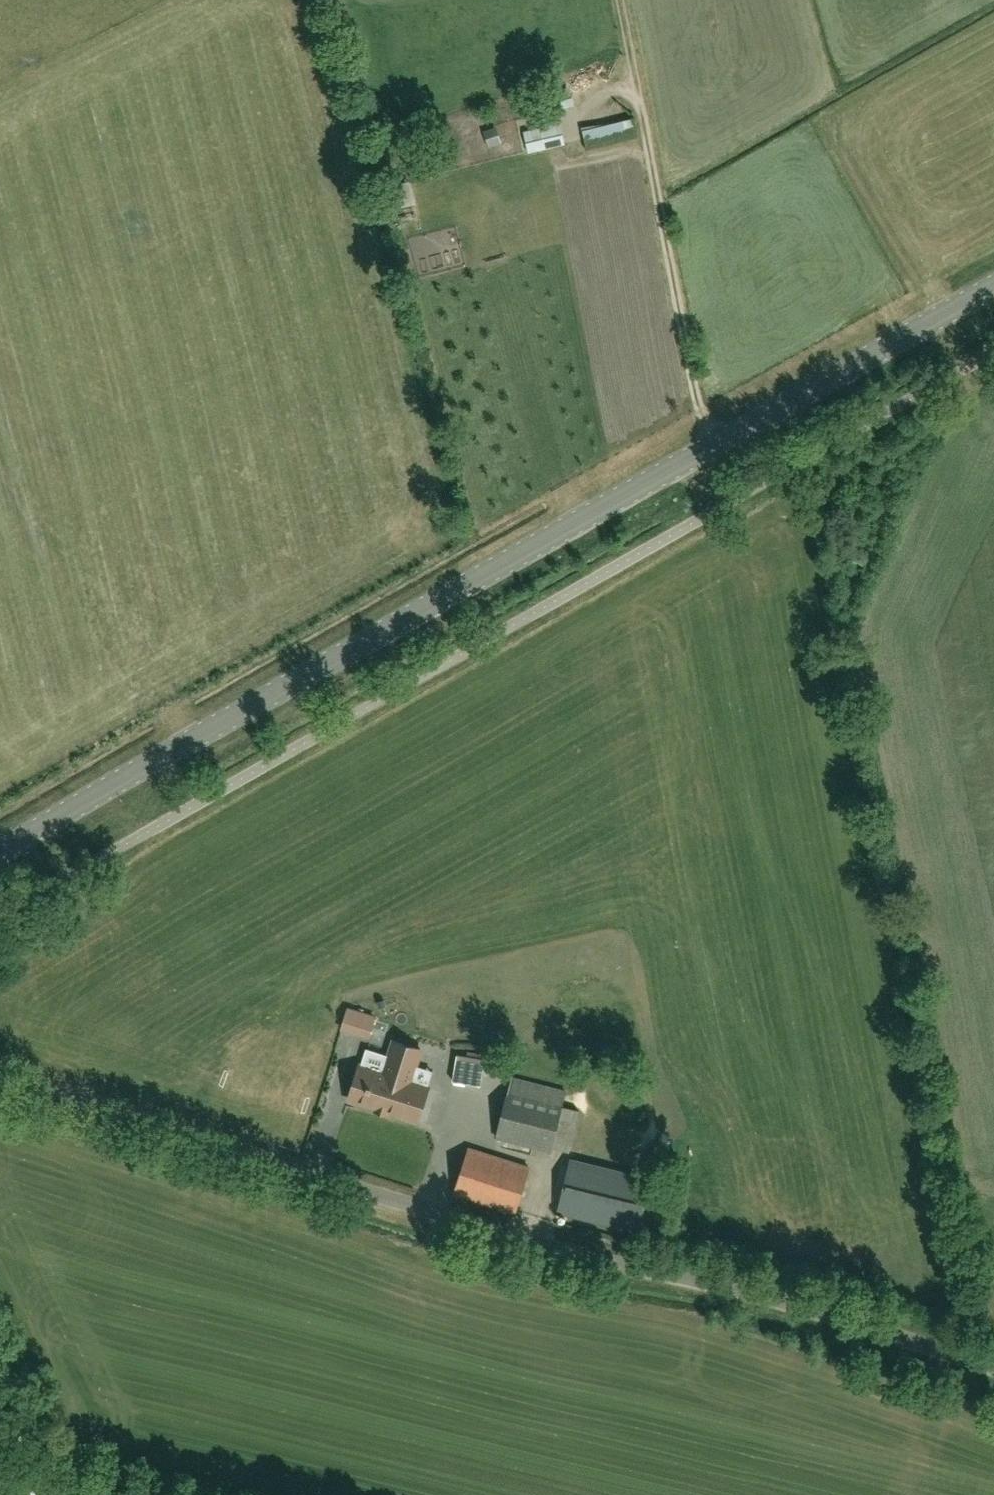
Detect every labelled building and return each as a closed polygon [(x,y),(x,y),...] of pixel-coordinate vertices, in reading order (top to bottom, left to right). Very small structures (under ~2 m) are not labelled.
[(562,143),(558,125),(527,132),(531,150),(562,143)] [(355,1034),(361,1014),(348,1009),(342,1029),(355,1034)] [(377,1109),(376,1111),(387,1114),(388,1112),(418,1122),(429,1088),(411,1082),(421,1049),(394,1041),(384,1073),(360,1065),(349,1100),(377,1109)] [(485,1058),(457,1053),(452,1082),(481,1086),(485,1058)] [(509,1090),(497,1138),(551,1151),(552,1147),(569,1151),(579,1110),(562,1106),(566,1091),(512,1078),(509,1090)] [(515,1212),(529,1168),(468,1149),(454,1193),(515,1212)] [(650,1179),(570,1159),(557,1212),(637,1232),(650,1179)]
